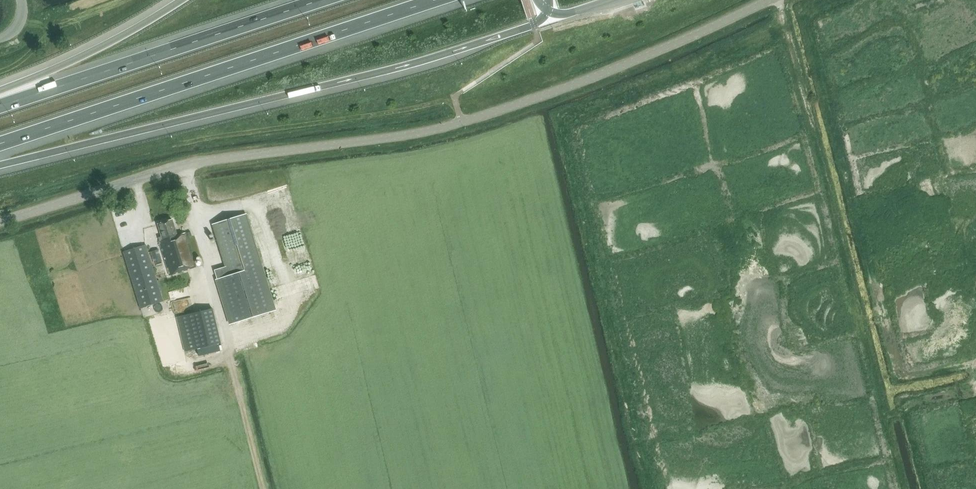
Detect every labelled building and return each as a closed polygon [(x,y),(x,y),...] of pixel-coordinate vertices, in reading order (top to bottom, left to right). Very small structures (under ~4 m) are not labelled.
[(215,270),(232,325),(276,311),(246,215),(213,225),(226,266),(215,270)] [(170,275),(197,266),(186,233),(177,236),(173,220),(158,224),(163,238),(160,239),(161,242),(160,242),(170,275)] [(162,301),(159,290),(163,289),(160,280),(156,281),(145,245),(124,252),(141,308),(162,301)] [(163,261),(159,249),(150,251),(154,264),(163,261)] [(214,307),(176,317),(185,352),(223,342),(214,307)]
